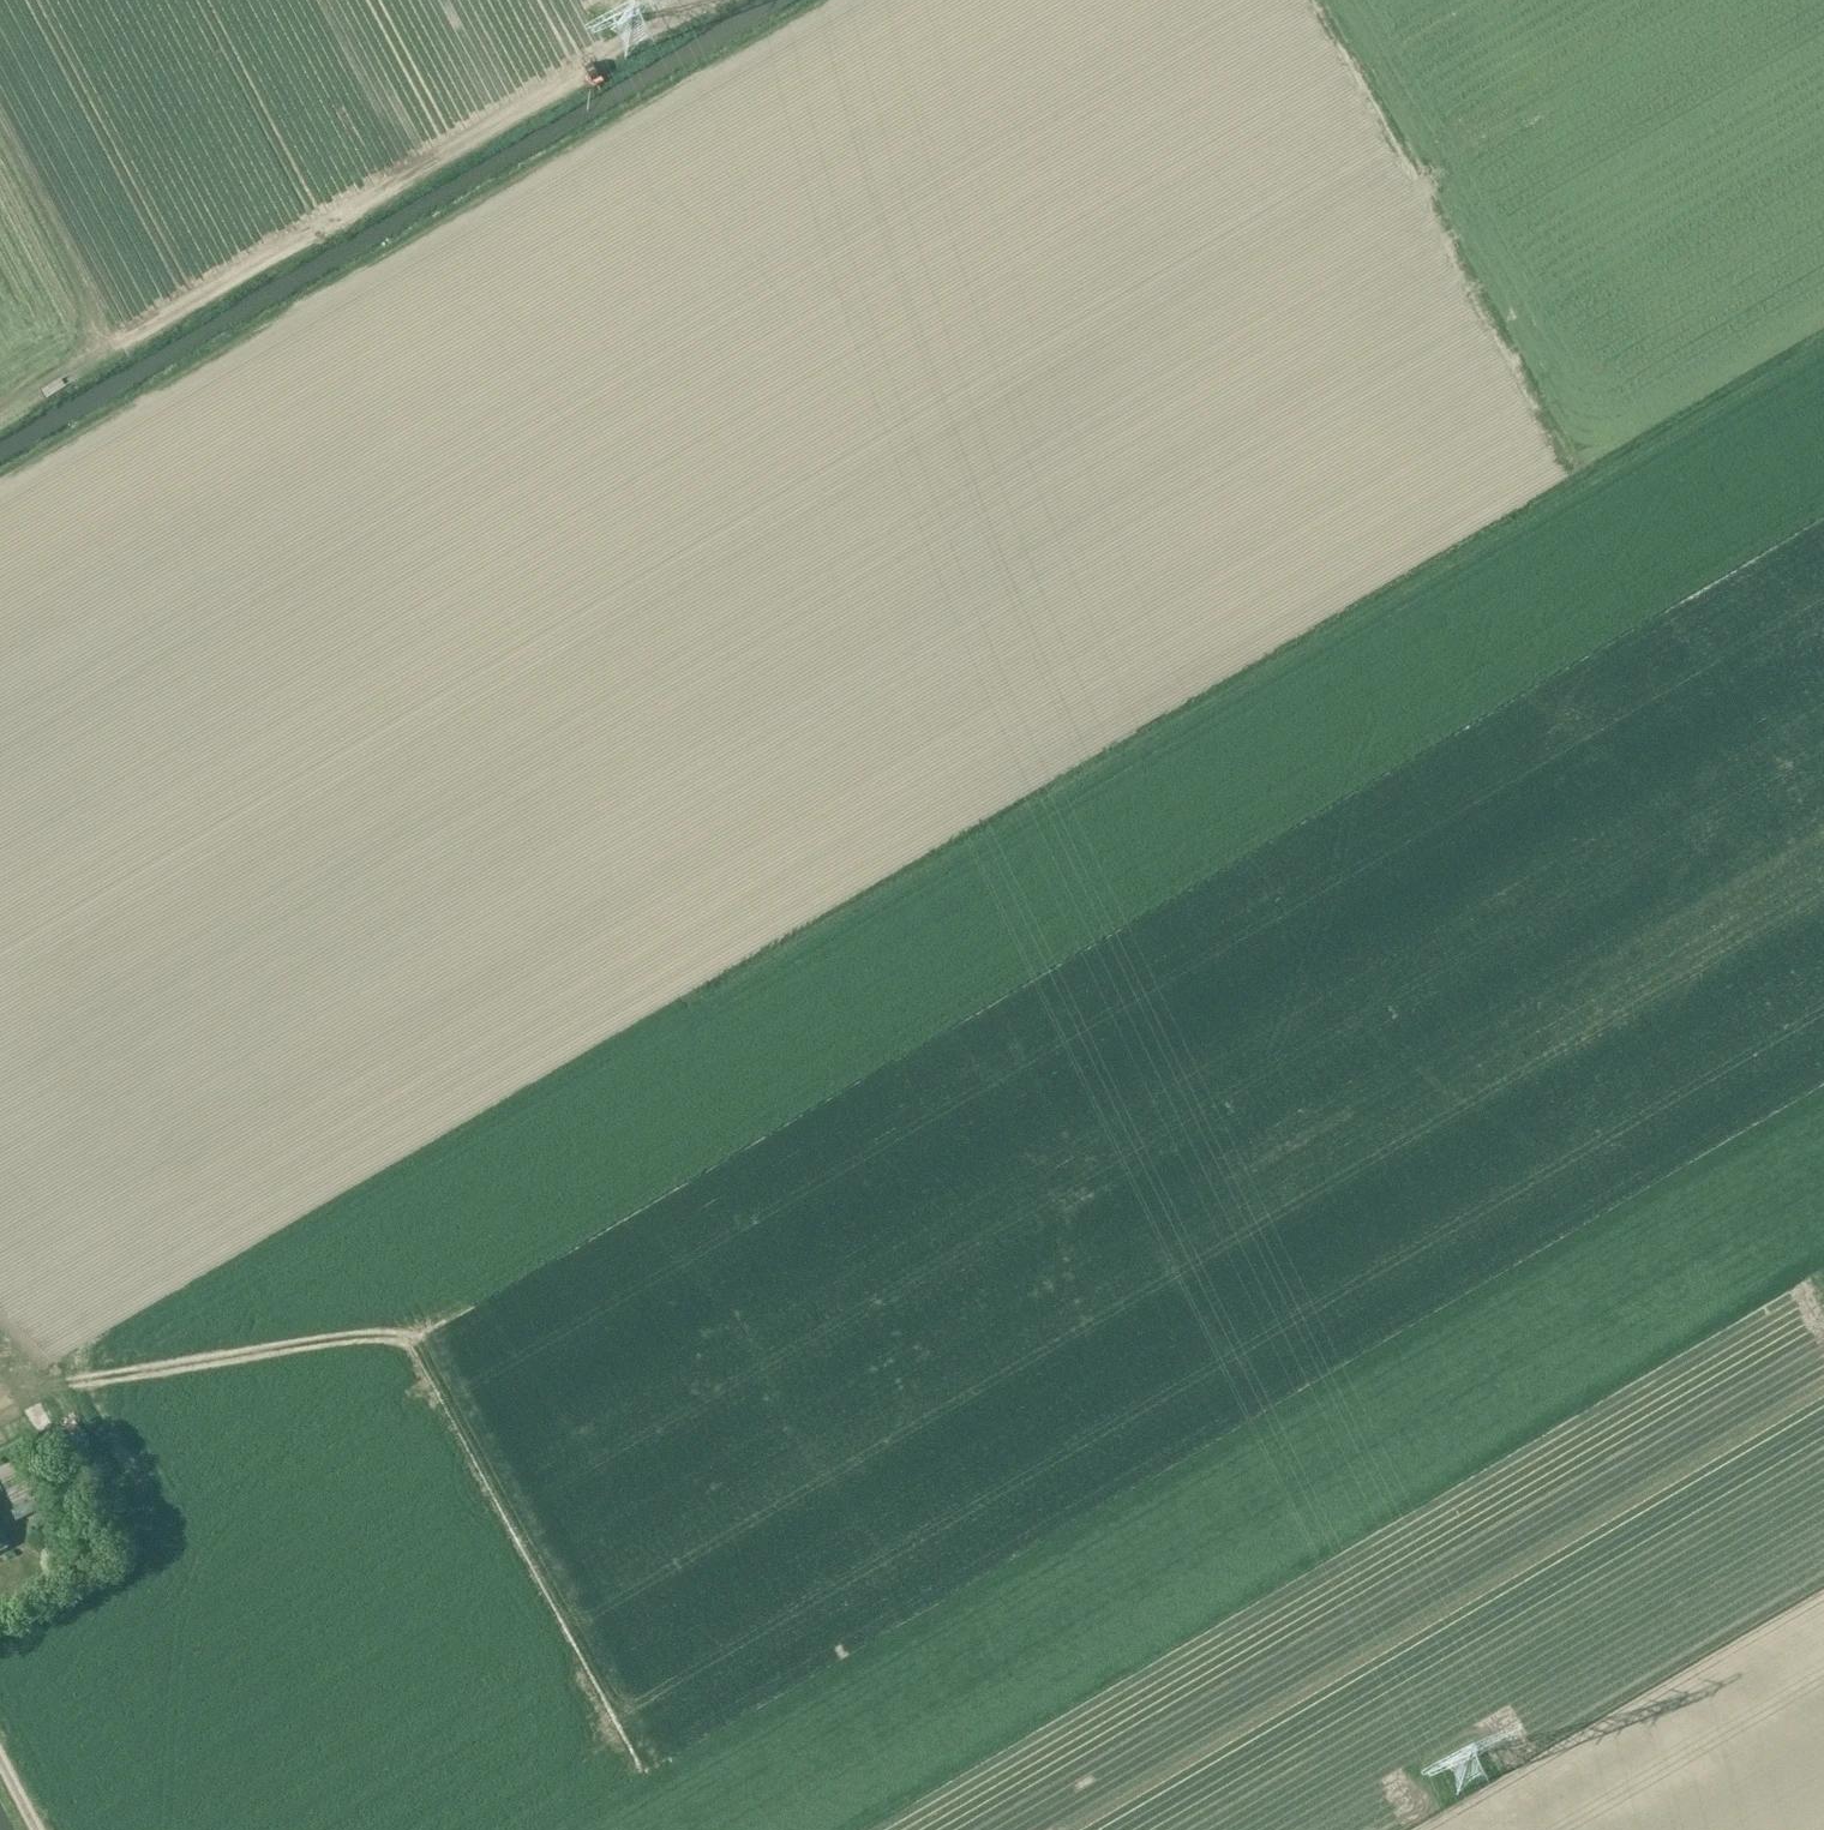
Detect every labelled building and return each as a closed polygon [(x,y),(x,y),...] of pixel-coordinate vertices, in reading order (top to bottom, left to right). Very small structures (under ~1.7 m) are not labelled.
[(54,1593),(56,1586),(53,1579),(46,1577),(39,1581),(37,1588),(40,1595),(47,1597),(54,1593)]
